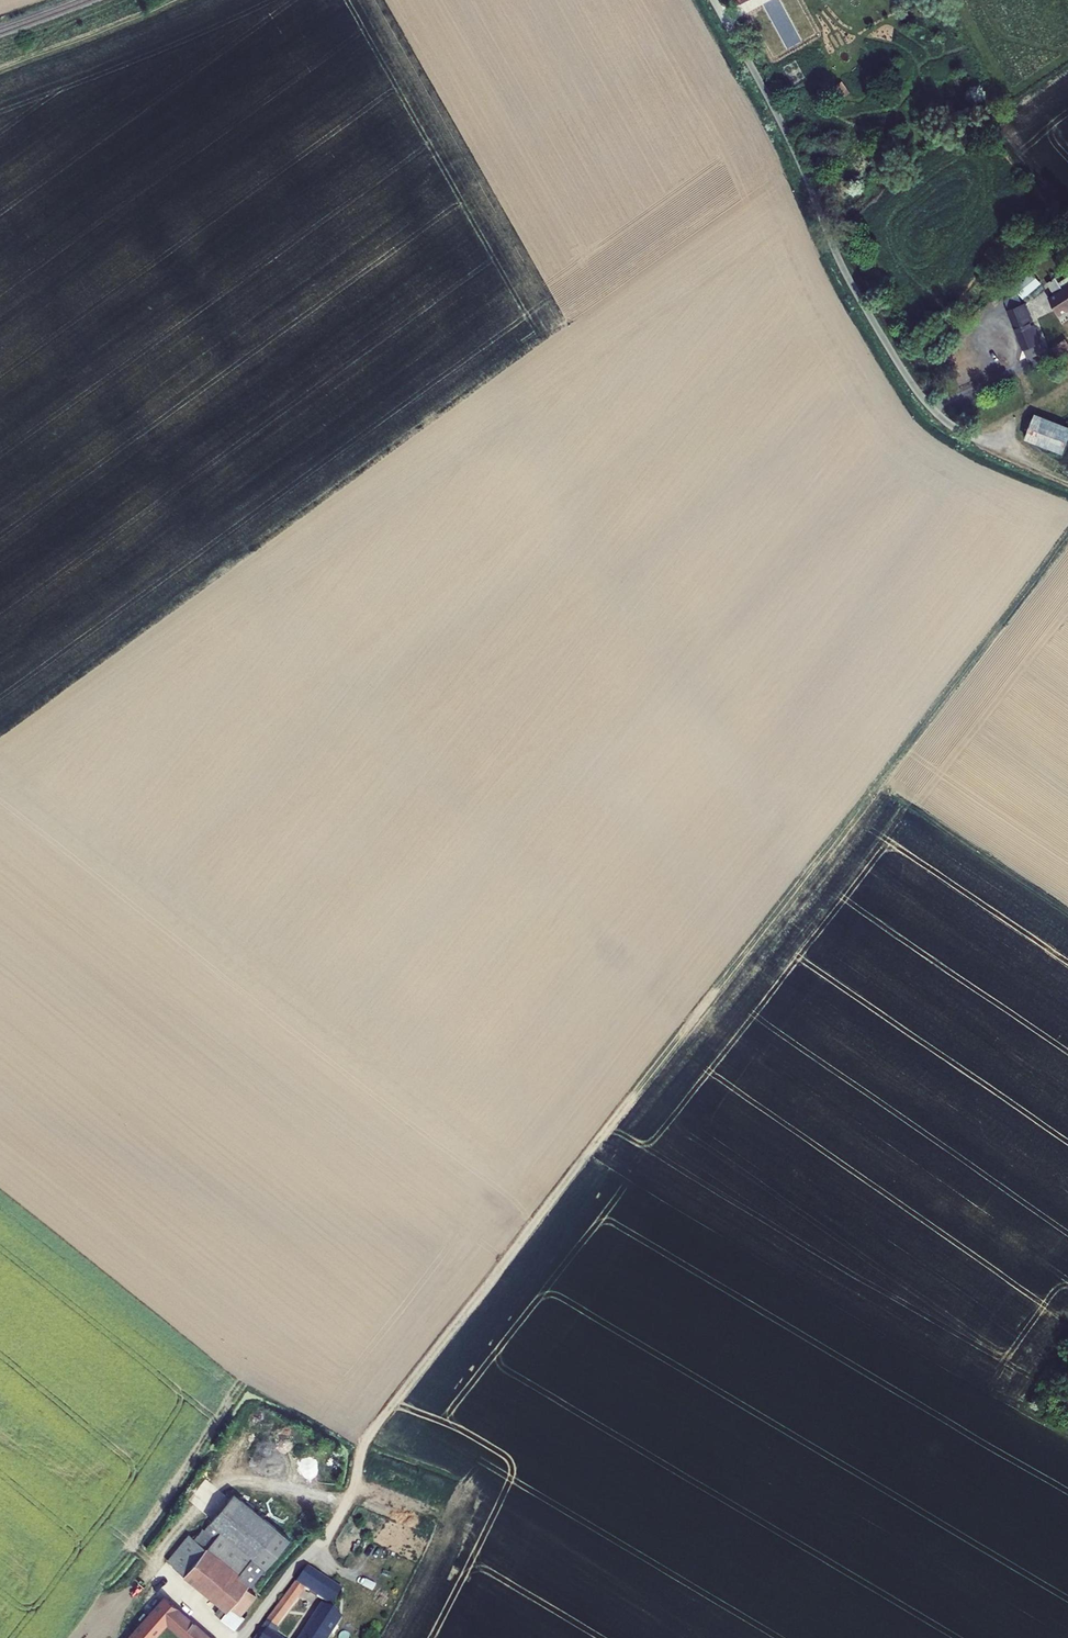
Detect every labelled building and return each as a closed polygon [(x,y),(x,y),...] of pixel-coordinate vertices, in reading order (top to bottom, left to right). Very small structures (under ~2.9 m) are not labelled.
[(1045,289),(1031,273),(1014,287),(1028,302),(1045,289)] [(1050,298),(1059,315),(1067,309),(1067,287),(1064,290),(1056,277),(1048,282),(1055,295),(1050,298)] [(1037,349),(1041,348),(1024,304),(1009,310),(1028,357),(1038,353),(1037,349)] [(1058,356),(1065,367),(1067,364),(1067,354),(1066,351),(1058,356)] [(1036,415),(1027,439),(1063,453),(1067,439),(1067,427),(1036,415)] [(210,1522),(266,1567),(289,1539),(233,1494),(210,1522)] [(251,1585),(266,1567),(210,1522),(203,1530),(202,1529),(194,1539),(206,1549),(249,1584),(251,1585)] [(185,1575),(206,1549),(194,1539),(189,1535),(167,1561),(185,1575)] [(206,1549),(185,1575),(221,1605),(215,1613),(221,1618),(230,1606),(246,1587),(249,1584),(206,1549)] [(304,1567),(294,1582),(301,1587),(329,1606),(340,1591),(304,1567)] [(267,1623),(274,1628),(301,1587),(294,1582),(267,1623)] [(150,1615),(165,1597),(153,1586),(143,1597),(148,1602),(142,1608),(150,1615)] [(246,1587),(230,1606),(240,1614),(256,1595),(246,1587)] [(165,1597),(150,1615),(132,1635),(136,1637),(150,1637),(166,1619),(188,1637),(212,1637),(165,1597)] [(339,1616),(322,1605),(300,1637),(324,1637),(339,1616)] [(244,1617),(240,1614),(230,1606),(221,1618),(234,1629),(244,1617)] [(274,1628),(267,1623),(257,1637),(273,1637),(269,1635),(274,1628)]
